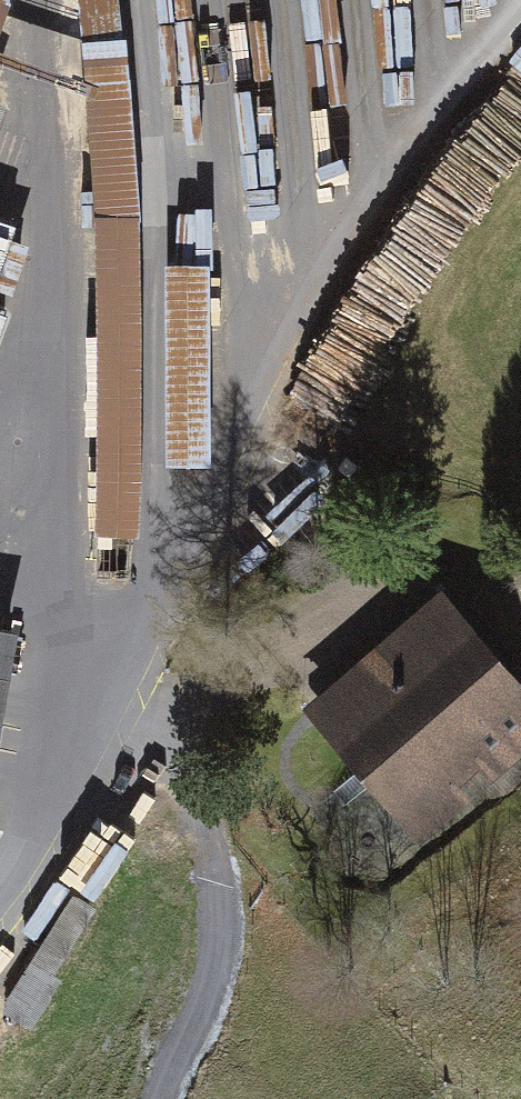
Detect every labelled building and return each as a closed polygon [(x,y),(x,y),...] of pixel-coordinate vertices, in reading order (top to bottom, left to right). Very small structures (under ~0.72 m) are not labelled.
[(11,0),(0,0),(0,35),(11,0)] [(154,456),(218,455),(214,199),(197,199),(198,253),(143,253),(140,41),(90,42),(98,522),(155,521),(154,456)] [(424,152),(472,195),(520,141),(520,45),(424,152)] [(11,120),(0,116),(0,152),(11,120)] [(406,181),(305,397),(366,425),(466,209),(406,181)] [(456,609),(320,722),(429,852),(520,775),(520,687),(456,609)] [(33,649),(0,643),(0,829),(33,649)]
